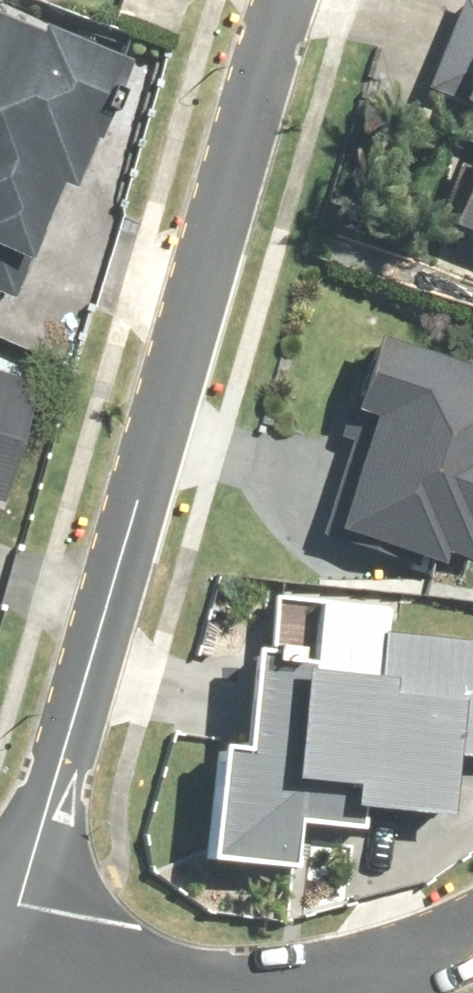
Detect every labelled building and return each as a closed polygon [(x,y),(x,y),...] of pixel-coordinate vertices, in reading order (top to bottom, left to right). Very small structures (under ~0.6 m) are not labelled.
[(457,0),(421,101),(472,120),(472,6),(457,0)] [(20,312),(122,69),(0,18),(0,304),(20,312)] [(440,231),(472,243),(472,140),(440,231)] [(369,350),(345,419),(367,426),(328,539),(433,576),(438,562),(468,572),(472,559),(472,386),(369,350)] [(23,383),(0,376),(0,460),(23,383)] [(197,864),(287,870),(289,835),(356,839),(357,821),(437,826),(442,766),(472,768),(472,662),(383,656),(387,610),(260,601),(256,655),(237,653),(230,762),(205,760),(197,864)]
